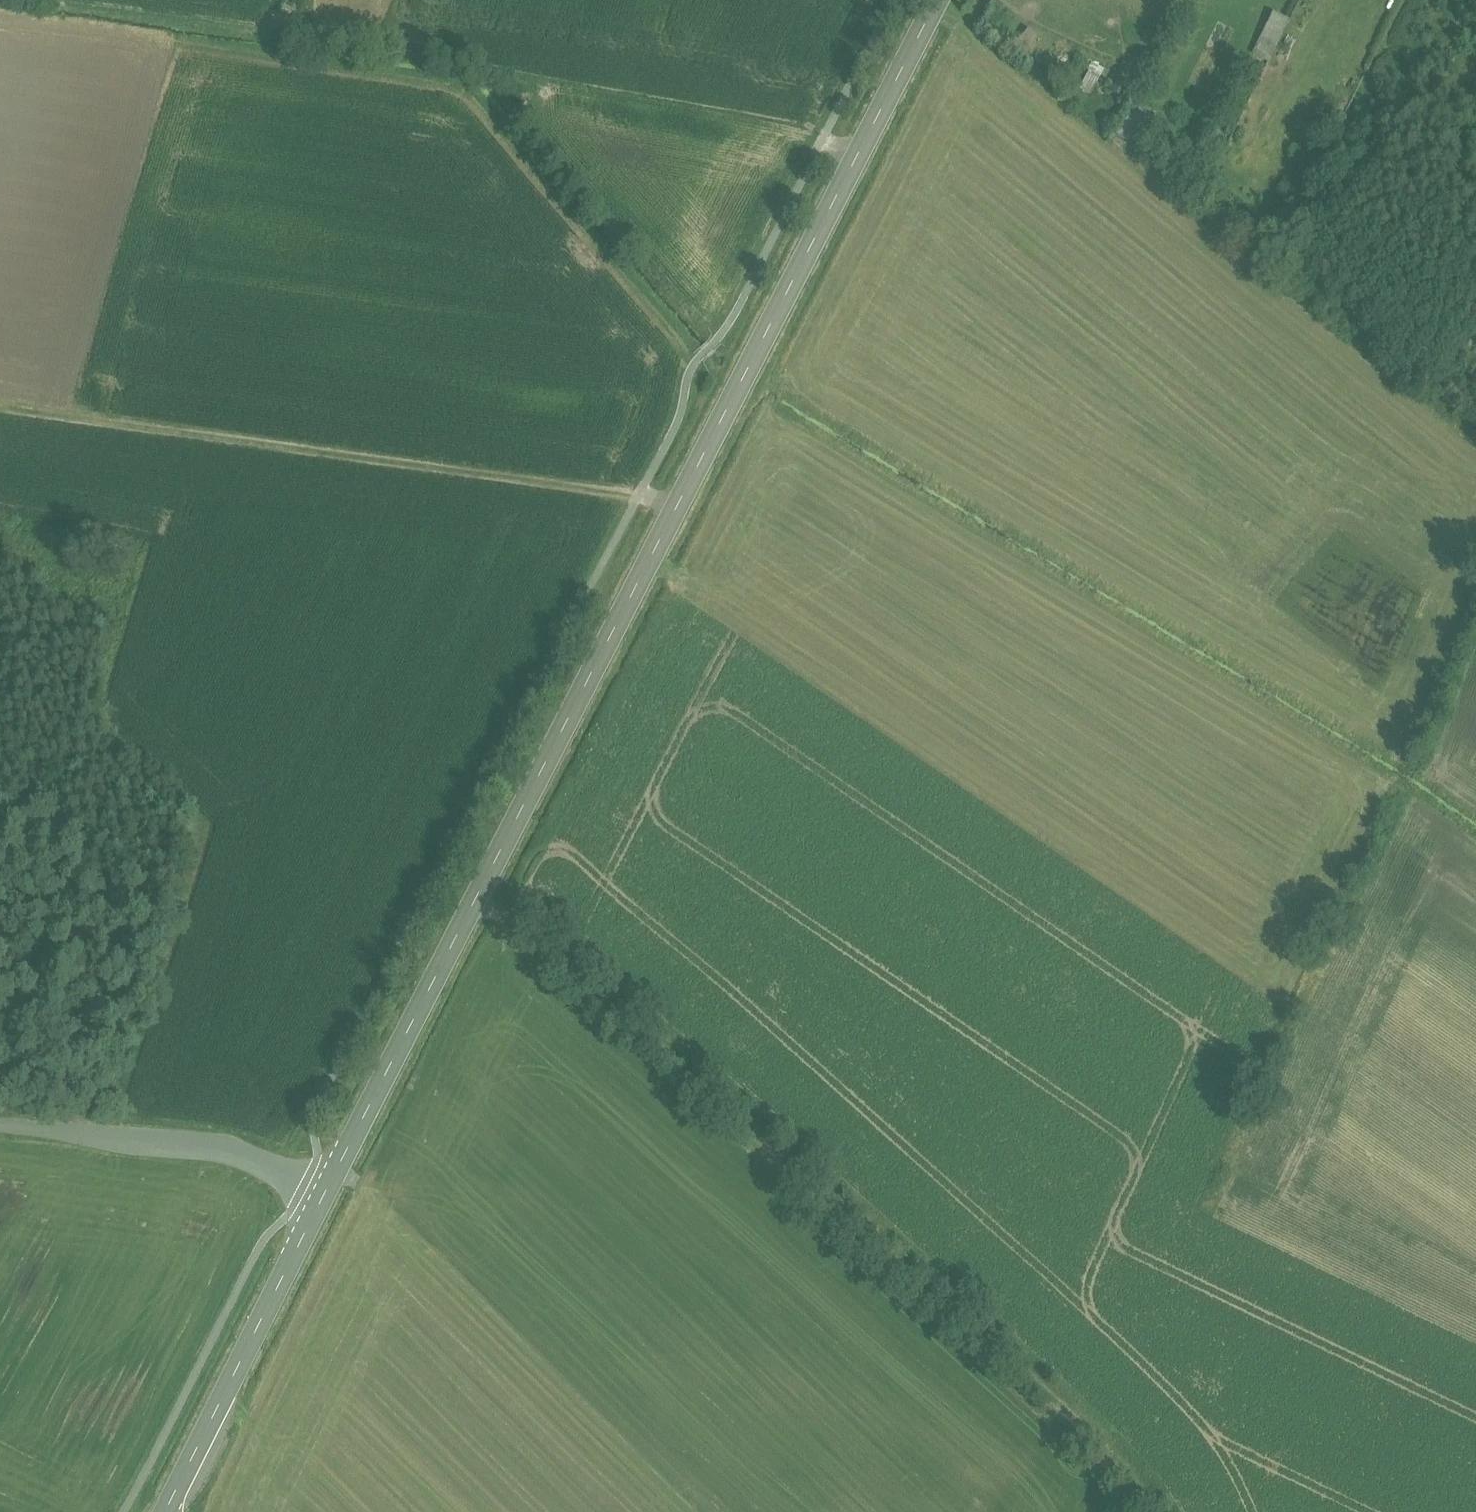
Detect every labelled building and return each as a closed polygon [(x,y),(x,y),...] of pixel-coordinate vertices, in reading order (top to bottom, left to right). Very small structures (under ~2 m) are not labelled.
[(1289,20),(1272,13),(1257,49),(1273,57),(1289,20)] [(1082,87),(1091,93),(1106,71),(1098,65),(1082,87)]
